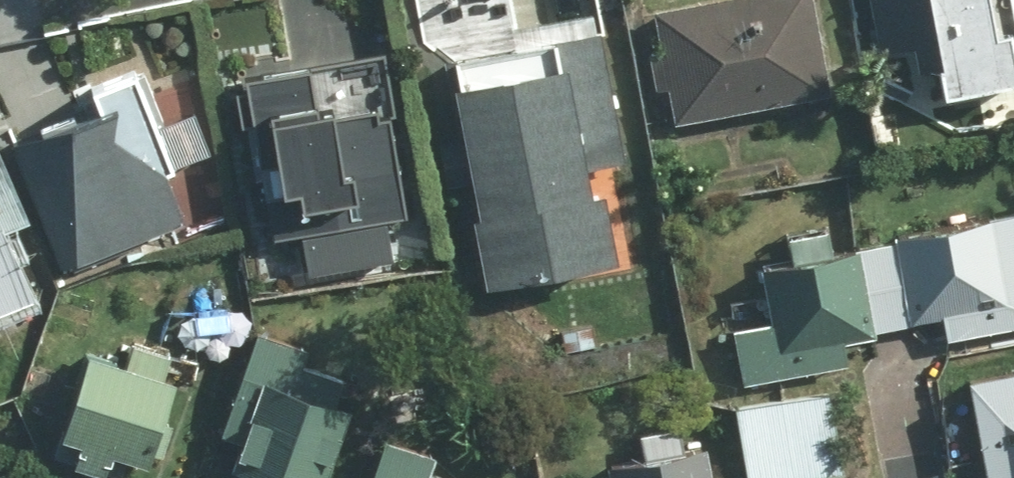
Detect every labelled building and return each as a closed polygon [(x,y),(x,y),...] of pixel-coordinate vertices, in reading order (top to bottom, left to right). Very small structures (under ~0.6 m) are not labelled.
[(640,13),(660,125),(823,96),(806,0),(715,0),(640,13)] [(867,57),(899,51),(904,81),(934,75),(940,105),(1013,91),(1013,19),(1011,0),(856,0),(867,57)] [(445,98),(453,141),(433,145),(442,194),(462,191),(482,295),(615,270),(600,194),(587,197),(581,168),(620,161),(596,30),(551,38),(559,77),(445,98)] [(174,223),(156,177),(207,157),(191,116),(169,125),(148,70),(87,94),(95,115),(7,149),(54,270),(174,223)] [(293,236),(300,279),(390,263),(383,220),(402,217),(384,110),(318,122),(309,74),(240,85),(266,240),(293,236)] [(1011,220),(757,273),(768,326),(733,333),(744,385),(779,378),(847,363),(844,347),(940,326),(943,343),(1013,328),(1013,236),(1011,220)] [(1,313),(26,302),(0,244),(0,314),(1,313)] [(299,347),(252,334),(213,477),(336,477),(358,398),(336,392),(339,378),(294,366),(299,347)] [(185,369),(69,336),(34,462),(54,468),(51,477),(155,477),(185,369)] [(983,477),(1013,477),(1013,374),(1013,373),(962,384),(983,477)] [(729,412),(740,477),(833,477),(839,477),(825,395),(729,412)] [(428,456),(378,442),(368,477),(426,477),(422,477),(428,456)] [(608,477),(705,477),(698,445),(605,462),(608,477)]
